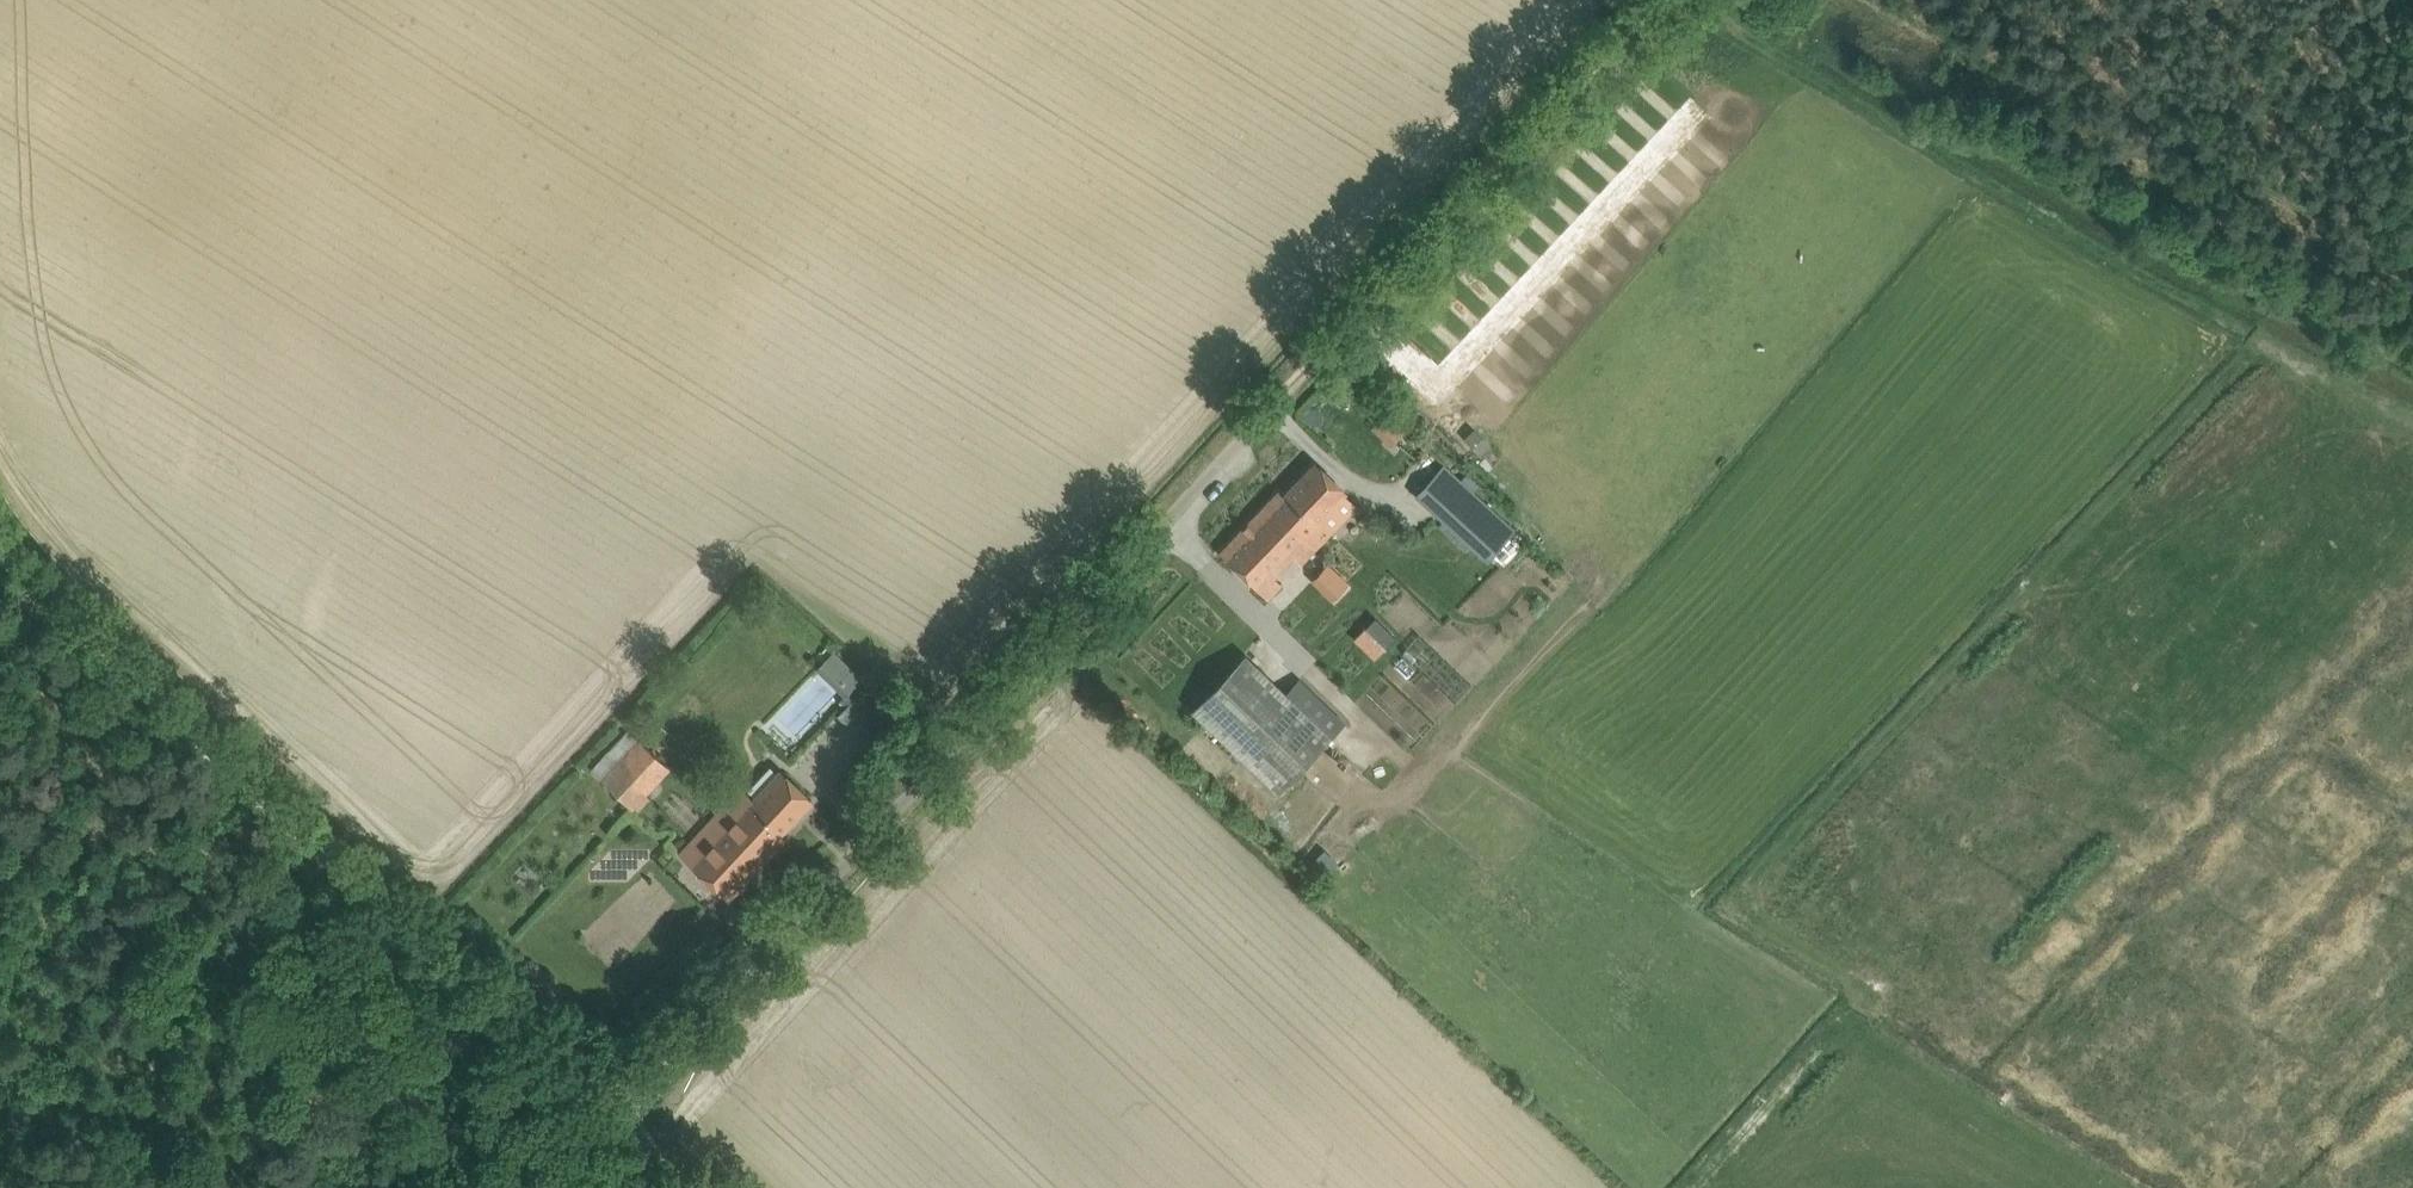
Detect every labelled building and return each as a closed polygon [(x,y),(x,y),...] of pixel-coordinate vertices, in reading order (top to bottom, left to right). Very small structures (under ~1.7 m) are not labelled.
[(1372,425),(1391,445),(1408,428),(1389,408),(1372,425)] [(1269,598),(1281,584),(1273,576),(1293,555),(1301,563),(1331,533),(1318,521),(1346,492),(1315,462),(1284,495),(1279,491),(1220,552),(1269,598)] [(1516,530),(1444,463),(1416,493),(1489,559),(1516,530)] [(1336,602),(1355,582),(1332,560),(1313,579),(1336,602)] [(1375,617),(1365,627),(1386,647),(1396,637),(1375,617)] [(840,688),(858,671),(836,649),(818,667),(840,688)] [(1331,735),(1247,653),(1192,709),(1277,791),(1331,735)] [(668,768),(638,740),(601,780),(630,808),(668,768)] [(812,800),(794,784),(781,771),(753,801),(738,788),(678,852),(729,899),(786,838),(781,833),(812,800)]
